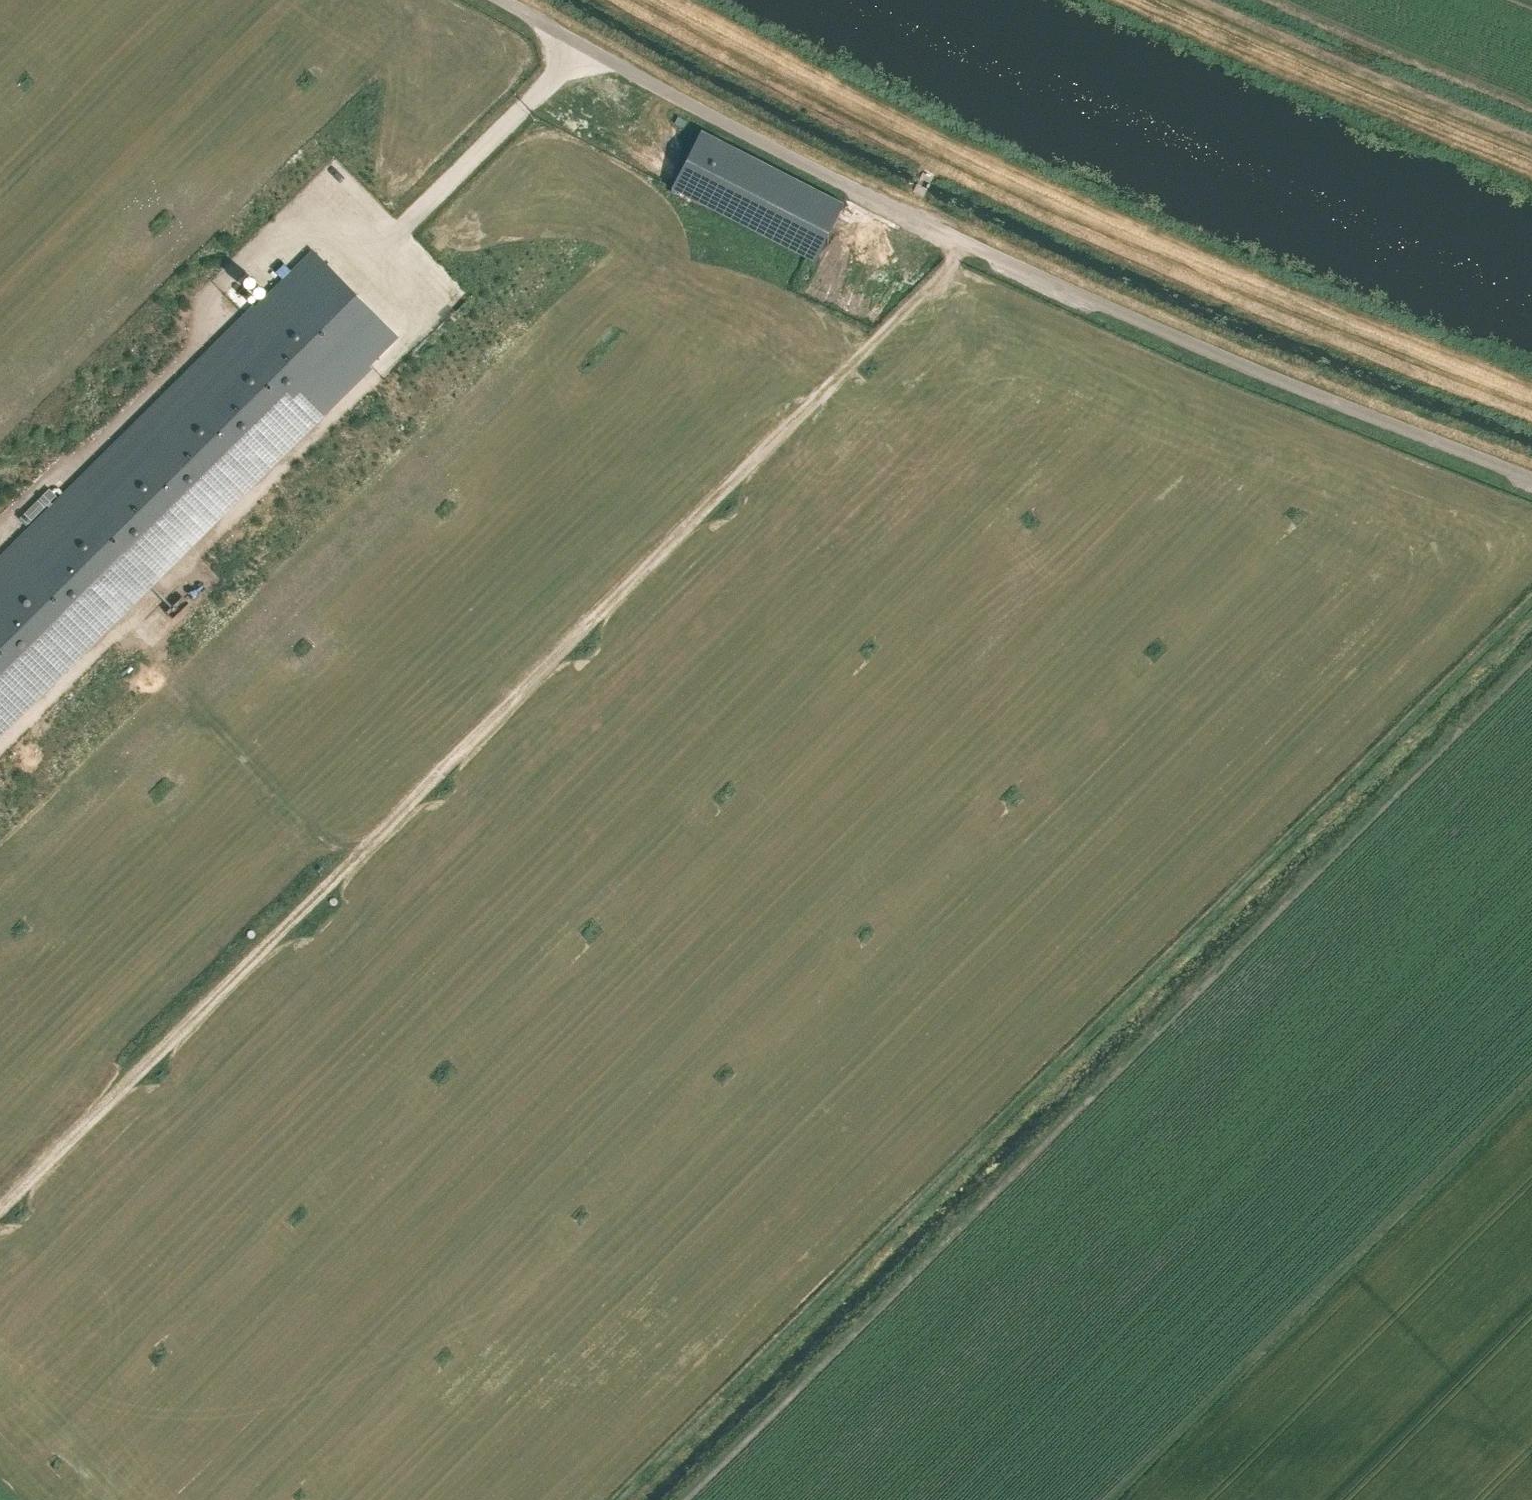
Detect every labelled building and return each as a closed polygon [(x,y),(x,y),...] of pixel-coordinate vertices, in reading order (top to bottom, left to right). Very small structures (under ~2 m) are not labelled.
[(843,204),(700,131),(671,188),(814,261),(843,204)] [(891,283),(891,282),(890,274),(888,267),(885,261),(880,256),(876,252),(870,248),(863,246),(856,245),(849,245),(842,247),(835,250),(828,255),(823,261),(819,267),(817,274),(816,282),(817,290),(818,295),(822,302),(826,308),(831,312),(836,315),(843,318),(850,320),(858,320),(864,318),(872,315),(878,311),(884,304),(888,298),(890,290),(891,283)] [(397,335),(312,250),(0,560),(0,729),(397,335)]
